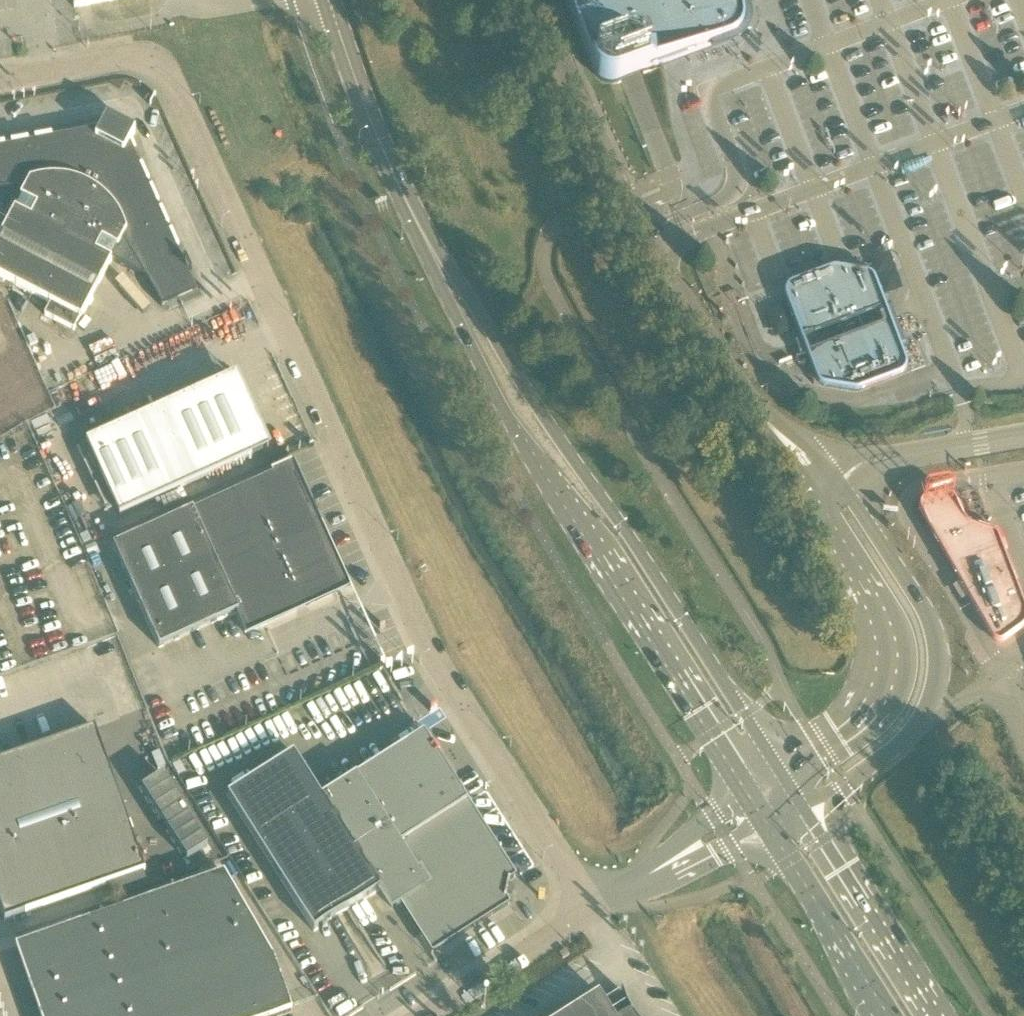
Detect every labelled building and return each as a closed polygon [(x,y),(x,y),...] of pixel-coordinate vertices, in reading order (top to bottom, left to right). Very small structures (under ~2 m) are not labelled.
[(74,9),(97,5),(96,4),(118,0),(72,0),(74,9)] [(591,68),(593,74),(594,75),(595,77),(597,79),(598,81),(600,82),(601,83),(604,84),(606,85),(607,86),(610,86),(613,86),(615,86),(616,86),(619,85),(624,83),(634,79),(643,76),(665,67),(731,42),(735,41),(739,37),(741,34),(743,31),(744,27),(744,25),(744,21),(742,0),(566,0),(591,68)] [(196,293),(130,145),(128,145),(100,131),(100,129),(0,148),(0,190),(26,188),(21,199),(24,201),(18,212),(15,210),(0,239),(0,278),(51,304),(45,316),(74,331),(80,320),(81,320),(112,261),(147,279),(164,308),(196,293)] [(855,394),(861,393),(876,387),(892,381),(900,378),(903,376),(904,376),(906,372),(908,367),(907,363),(899,341),(893,325),(891,320),(887,310),(885,303),(881,294),(876,281),(874,278),(872,276),(870,275),(867,274),(838,269),(835,269),(831,269),(792,284),(791,284),(790,285),(789,286),(788,287),(787,288),(786,289),(785,290),(785,292),(784,294),(784,296),(784,297),(785,298),(785,299),(801,340),(801,342),(805,353),(807,357),(811,369),(816,381),(820,386),(822,387),(825,389),(840,391),(855,394)] [(920,343),(908,346),(911,362),(924,359),(920,343)] [(230,379),(87,443),(120,516),(263,452),(230,379)] [(336,593),(342,577),(292,466),(114,546),(159,648),(236,614),(246,634),(336,593)] [(921,511),(922,514),(960,580),(966,591),(964,592),(967,596),(968,595),(990,633),(995,642),(996,643),(998,643),(1000,644),(1002,643),(1004,642),(1020,631),(1022,629),(1023,626),(1023,610),(1015,588),(1002,554),(996,539),(995,537),(993,536),(974,530),(970,528),(967,526),(965,524),(963,521),(953,504),(952,502),(950,501),(948,500),(946,500),(927,504),(924,505),(922,506),(921,509),(921,511)] [(85,548),(89,556),(99,552),(96,544),(85,548)] [(91,557),(94,564),(102,561),(98,554),(91,557)] [(95,729),(0,762),(0,907),(5,921),(145,872),(95,729)] [(510,882),(516,878),(424,733),(423,733),(401,747),(322,798),(294,754),(228,796),(314,932),(331,922),(337,918),(338,917),(348,911),(349,910),(352,908),(380,891),(392,909),(400,904),(433,955),(510,905),(506,899),(507,894),(513,895),(515,889),(509,887),(510,882)] [(169,1015),(269,1015),(291,1008),(274,961),(224,874),(130,907),(169,1015)] [(130,907),(19,946),(44,1015),(169,1015),(130,907)] [(623,992),(622,993),(627,1006),(613,1015),(599,994),(564,1015),(635,1015),(632,1011),(627,1002),(623,992)]
